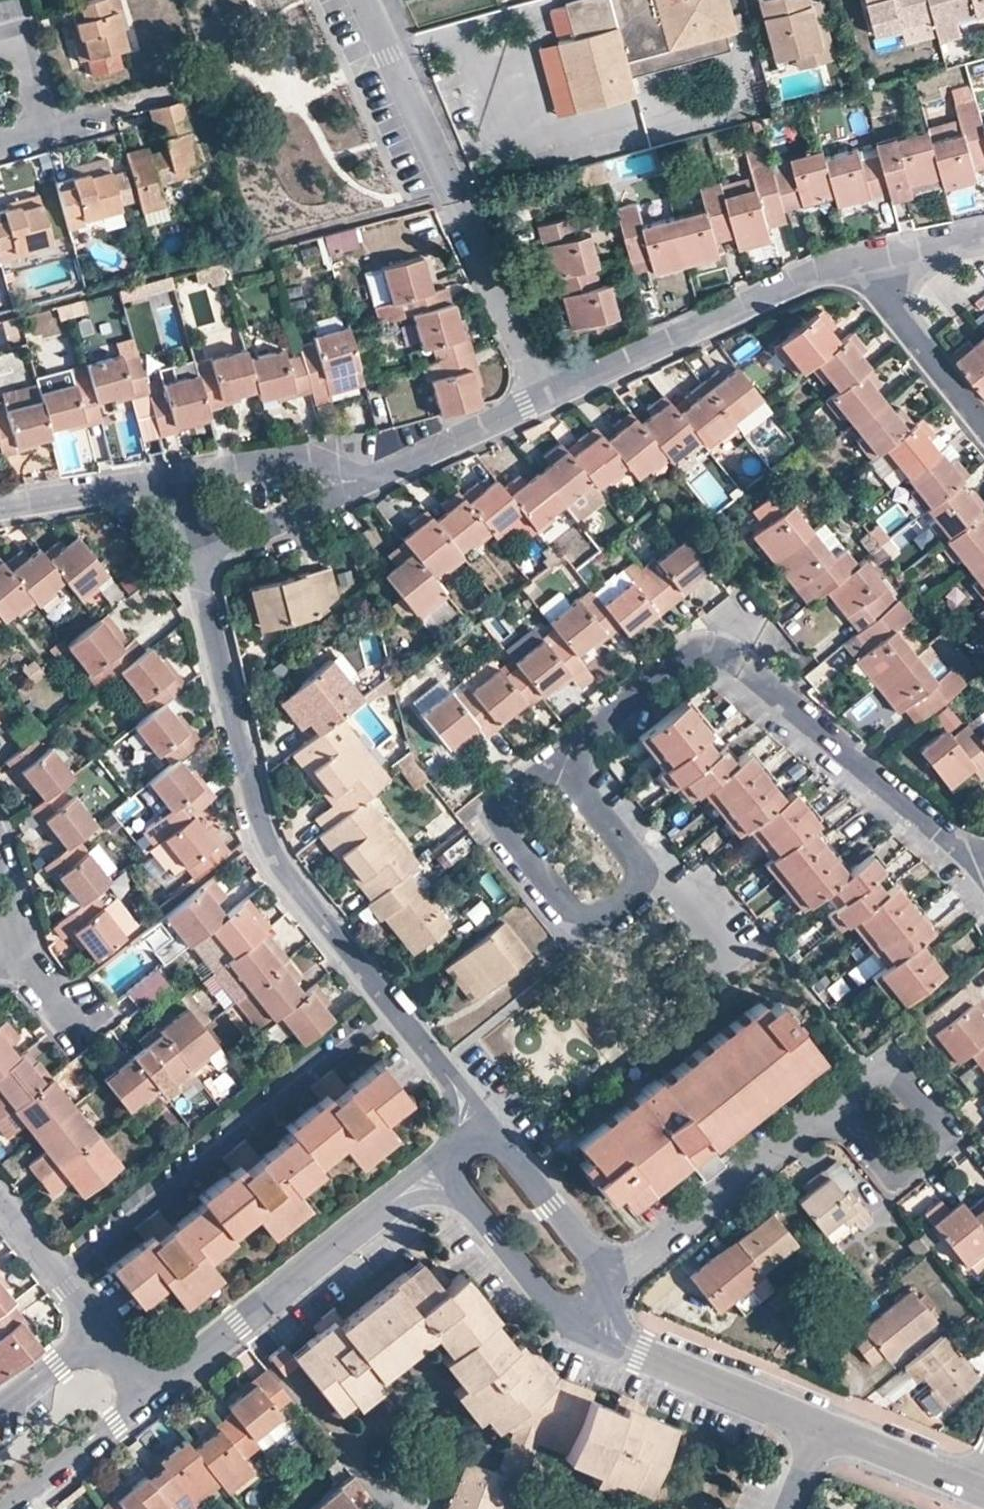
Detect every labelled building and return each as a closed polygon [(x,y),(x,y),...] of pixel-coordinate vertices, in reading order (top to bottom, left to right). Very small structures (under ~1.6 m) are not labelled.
[(77,5),(81,20),(73,21),(70,22),(72,27),(76,38),(79,38),(85,58),(91,57),(97,75),(121,69),(117,50),(125,48),(119,30),(113,10),(106,12),(102,0),(93,0),(77,5)] [(106,12),(113,10),(119,30),(126,28),(118,0),(102,0),(106,12)] [(573,38),(618,26),(627,59),(667,49),(654,0),(572,0),(564,2),(573,38)] [(726,34),(737,31),(729,0),(654,0),(667,49),(726,34)] [(816,8),(808,10),(806,0),(759,0),(775,61),(796,56),(826,48),(816,8)] [(816,8),(814,0),(806,0),(808,10),(816,8)] [(875,39),(934,22),(928,0),(865,0),(875,39)] [(934,22),(935,26),(983,13),(983,0),(928,0),(934,22)] [(81,20),(77,5),(69,6),(73,21),(81,20)] [(618,26),(573,38),(557,42),(574,106),(574,108),(636,92),(631,75),(627,59),(618,26)] [(76,61),(85,58),(79,38),(76,38),(72,27),(68,28),(76,61)] [(730,49),(726,34),(667,49),(627,59),(631,75),(730,49)] [(574,106),(557,42),(556,39),(540,44),(558,110),(574,106)] [(830,62),(826,48),(796,56),(800,70),(830,62)] [(983,171),(983,135),(982,126),(975,105),(974,99),(954,105),(961,131),(930,140),(940,178),(946,198),(979,189),(976,179),(973,169),(978,167),(979,173),(983,171)] [(164,148),(148,152),(126,158),(141,212),(161,205),(156,185),(188,176),(185,165),(197,163),(180,101),(145,109),(150,126),(157,125),(164,148)] [(975,105),(982,126),(983,126),(983,102),(975,105)] [(961,131),(957,117),(926,126),(927,128),(930,140),(961,131)] [(927,128),(895,137),(898,149),(879,154),(889,191),(940,178),(930,140),(927,128)] [(879,139),(880,142),(876,143),(879,154),(898,149),(895,137),(895,135),(879,139)] [(876,143),(856,149),(858,159),(879,154),(876,143)] [(146,146),(125,152),(126,158),(148,152),(146,146)] [(823,158),(820,147),(789,156),(792,167),(771,172),(780,204),(800,199),(803,206),(834,197),(823,158)] [(856,149),(823,158),(834,197),(836,204),(889,191),(879,154),(858,159),(856,149)] [(73,169),(75,176),(85,173),(86,175),(107,170),(104,160),(73,169)] [(780,204),(771,172),(768,162),(750,167),(755,189),(723,195),(735,236),(737,245),(768,236),(765,219),(784,216),(782,211),(780,204)] [(976,179),(983,176),(983,171),(979,173),(978,167),(973,169),(976,179)] [(85,173),(75,176),(54,181),(68,231),(82,226),(81,221),(118,210),(107,170),(86,175),(85,173)] [(698,180),(700,187),(713,184),(709,177),(698,180)] [(650,178),(639,180),(641,189),(652,186),(650,178)] [(719,183),(713,184),(700,187),(704,208),(673,216),(687,264),(720,255),(716,241),(735,236),(723,195),(719,183)] [(593,201),(612,196),(610,189),(591,193),(593,201)] [(4,203),(6,209),(16,205),(17,210),(39,204),(36,195),(4,203)] [(800,199),(780,204),(782,211),(803,206),(800,199)] [(655,273),(687,264),(673,216),(642,225),(636,203),(616,209),(634,274),(654,268),(655,273)] [(6,209),(1,210),(3,218),(0,219),(0,246),(9,244),(12,253),(31,248),(49,243),(39,204),(17,210),(16,205),(6,209)] [(122,225),(118,210),(81,221),(82,226),(101,221),(103,230),(122,225)] [(550,243),(542,246),(551,278),(556,276),(565,274),(594,266),(600,265),(591,233),(578,235),(573,216),(545,224),(550,243)] [(537,226),(542,246),(550,243),(545,224),(537,226)] [(338,234),(322,238),(327,254),(342,251),(338,234)] [(367,249),(381,245),(379,239),(365,242),(367,249)] [(31,248),(12,253),(9,244),(0,246),(0,261),(33,253),(31,248)] [(395,301),(430,291),(420,256),(377,268),(387,303),(395,301)] [(220,264),(206,268),(210,287),(225,283),(220,264)] [(600,284),(594,266),(565,274),(570,293),(561,295),(570,328),(619,314),(611,283),(600,284)] [(371,306),(387,303),(377,268),(361,272),(371,306)] [(10,271),(1,273),(4,282),(13,280),(10,271)] [(570,293),(565,274),(556,276),(561,295),(570,293)] [(169,278),(136,286),(140,297),(172,289),(169,278)] [(430,291),(395,301),(399,315),(409,313),(449,302),(445,287),(430,291)] [(82,301),(68,305),(72,317),(86,313),(82,301)] [(451,302),(449,302),(409,313),(411,322),(417,341),(419,348),(430,346),(434,360),(465,351),(456,319),(451,302)] [(68,305),(55,308),(58,320),(72,317),(68,305)] [(833,326),(821,310),(776,343),(791,362),(800,374),(808,367),(813,363),(839,343),(828,330),(833,326)] [(462,318),(456,319),(465,351),(471,350),(462,318)] [(13,319),(1,322),(4,337),(16,333),(13,319)] [(417,341),(411,322),(400,326),(404,344),(417,341)] [(363,325),(348,329),(351,339),(366,336),(363,325)] [(351,339),(348,329),(347,327),(310,335),(313,343),(296,346),(298,354),(306,386),(308,393),(309,396),(327,392),(326,390),(322,376),(358,367),(351,339)] [(865,349),(852,332),(844,339),(839,343),(813,363),(826,379),(836,391),(860,373),(867,367),(857,354),(865,349)] [(983,334),(971,344),(968,340),(951,353),(955,357),(983,394),(983,335),(983,334)] [(241,344),(243,350),(244,355),(254,352),(252,342),(241,344)] [(785,366),(791,362),(776,343),(771,348),(785,366)] [(280,349),(245,358),(253,389),(256,399),(274,394),(306,386),(298,354),(284,357),(280,349)] [(245,358),(244,355),(243,350),(208,358),(212,369),(195,372),(196,374),(203,402),(237,394),(253,389),(245,358)] [(480,383),(471,350),(465,351),(474,385),(480,383)] [(474,385),(465,351),(434,360),(421,364),(425,379),(428,379),(438,414),(475,404),(479,403),(474,385)] [(121,355),(84,364),(90,384),(94,401),(111,397),(144,388),(142,382),(135,357),(122,360),(121,355)] [(813,363),(808,367),(820,383),(826,379),(813,363)] [(760,398),(735,366),(721,377),(716,371),(703,381),(708,387),(733,419),(748,407),(760,398)] [(326,390),(362,380),(358,367),(322,376),(326,390)] [(882,384),(867,367),(860,373),(836,391),(836,392),(829,397),(842,414),(851,426),(882,401),(874,390),(882,384)] [(159,379),(142,382),(144,388),(145,394),(154,428),(190,419),(207,415),(205,409),(203,402),(196,374),(161,383),(159,379)] [(733,419),(708,387),(703,381),(683,397),(688,403),(675,413),(697,439),(700,444),(713,435),(733,419)] [(72,383),(37,391),(38,400),(47,429),(63,425),(99,417),(94,401),(90,384),(74,388),(72,383)] [(308,393),(306,386),(274,394),(276,400),(308,393)] [(113,403),(145,394),(144,388),(111,397),(113,403)] [(239,401),(237,394),(203,402),(205,409),(239,401)] [(697,439),(675,413),(666,401),(661,395),(645,408),(650,414),(638,423),(664,455),(667,460),(668,461),(680,453),(697,439)] [(842,414),(829,397),(823,402),(836,418),(842,414)] [(0,417),(0,450),(31,442),(49,438),(47,429),(38,400),(3,409),(4,416),(0,417)] [(900,407),(891,412),(882,401),(851,426),(860,437),(874,455),(877,453),(882,448),(905,430),(914,424),(900,407)] [(752,413),(748,407),(733,419),(736,422),(738,425),(752,413)] [(664,455),(638,423),(633,416),(628,410),(610,425),(615,430),(602,439),(623,465),(628,471),(633,478),(645,469),(664,455)] [(100,423),(99,417),(63,425),(65,431),(100,423)] [(933,436),(921,418),(914,424),(905,430),(882,448),(895,465),(896,467),(905,478),(937,453),(927,440),(933,436)] [(191,425),(190,419),(154,428),(156,436),(191,425)] [(736,422),(733,419),(713,435),(718,441),(738,425),(736,422)] [(623,465),(602,439),(597,434),(592,427),(576,439),(581,447),(568,456),(589,482),(594,488),(606,479),(623,465)] [(874,455),(860,437),(854,442),(869,459),(874,455)] [(700,444),(697,439),(680,453),(684,457),(700,444)] [(31,442),(0,450),(0,456),(33,447),(31,442)] [(568,456),(564,450),(558,443),(542,456),(547,464),(536,472),(560,503),(571,495),(589,482),(568,456)] [(895,465),(882,448),(877,453),(889,471),(896,467),(895,465)] [(889,471),(877,453),(874,455),(869,459),(866,461),(879,477),(889,471)] [(946,464),(937,453),(905,478),(913,488),(926,505),(954,484),(958,480),(965,475),(952,459),(946,464)] [(649,473),(667,460),(664,455),(645,469),(649,473)] [(610,485),(628,471),(623,465),(606,479),(610,485)] [(560,503),(536,472),(523,482),(518,475),(500,489),(506,495),(518,511),(530,526),(549,512),(560,503)] [(770,560),(808,529),(790,506),(807,493),(793,476),(750,512),(764,528),(751,536),(770,560)] [(506,495),(500,489),(493,479),(482,488),(476,482),(458,495),(461,499),(464,503),(485,528),(489,533),(493,539),(510,527),(520,540),(533,530),(530,526),(518,511),(506,495)] [(575,501),(594,488),(589,482),(571,495),(575,501)] [(983,508),(972,490),(964,496),(954,484),(926,505),(922,508),(933,521),(947,538),(974,515),(977,513),(981,510),(983,508)] [(926,505),(913,488),(909,492),(922,508),(926,505)] [(485,528),(464,503),(461,499),(458,495),(455,491),(439,504),(444,511),(432,520),(457,552),(485,528)] [(457,552),(432,520),(428,516),(423,510),(406,523),(411,529),(399,539),(401,542),(409,552),(429,576),(441,567),(458,554),(457,552)] [(981,510),(977,513),(974,515),(947,538),(942,541),(956,558),(965,569),(983,554),(983,513),(981,510)] [(554,519),(549,512),(530,526),(533,530),(534,532),(554,519)] [(104,518),(98,521),(100,528),(107,525),(104,518)] [(947,538),(933,521),(929,525),(942,541),(947,538)] [(805,605),(823,590),(835,581),(824,565),(832,559),(808,529),(770,560),(805,605)] [(73,537),(62,546),(45,558),(62,581),(75,597),(93,584),(104,575),(73,537)] [(706,568),(683,540),(654,561),(658,565),(644,575),(665,601),(693,579),(706,568)] [(45,558),(62,546),(58,541),(40,553),(45,558)] [(942,541),(938,545),(951,562),(956,558),(942,541)] [(429,576),(409,552),(401,542),(385,555),(393,564),(381,573),(399,596),(411,612),(441,591),(429,576)] [(556,559),(547,548),(540,553),(544,559),(541,562),(545,568),(556,559)] [(45,558),(40,553),(37,549),(25,558),(7,571),(29,598),(33,604),(50,590),(62,581),(45,558)] [(19,552),(1,564),(7,571),(25,558),(19,552)] [(842,553),(837,557),(841,563),(847,559),(842,553)] [(150,565),(142,554),(136,559),(143,569),(150,565)] [(445,573),(463,559),(458,554),(441,567),(445,573)] [(965,569),(975,581),(983,592),(983,554),(965,569)] [(862,559),(835,581),(823,590),(857,633),(887,608),(875,592),(884,586),(862,559)] [(0,562),(0,619),(1,620),(13,611),(29,598),(7,571),(1,564),(0,562)] [(620,570),(622,574),(629,583),(601,605),(614,622),(618,626),(624,634),(642,619),(665,601),(644,575),(633,562),(620,570)] [(588,563),(579,570),(587,581),(597,573),(588,563)] [(328,569),(254,586),(264,627),(312,614),(324,605),(335,597),(328,569)] [(622,574),(594,596),(601,605),(629,583),(622,574)] [(696,584),(693,579),(665,601),(669,607),(696,584)] [(975,581),(970,585),(983,603),(983,602),(983,592),(975,581)] [(97,590),(93,584),(75,597),(80,603),(97,590)] [(264,627),(254,586),(247,588),(256,629),(264,627)] [(50,590),(33,604),(37,609),(54,596),(50,590)] [(445,597),(441,591),(411,612),(416,619),(442,599),(445,597)] [(402,619),(411,612),(399,596),(390,604),(402,619)] [(614,622),(601,605),(594,596),(582,605),(576,598),(547,622),(553,630),(573,655),(587,644),(614,622)] [(33,604),(29,598),(13,611),(17,616),(33,604)] [(453,613),(442,599),(416,619),(427,632),(453,613)] [(669,607),(665,601),(642,619),(647,625),(669,607)] [(892,629),(902,622),(909,616),(897,601),(887,608),(857,633),(853,635),(865,651),(853,660),(873,687),(913,655),(892,629)] [(328,611),(324,605),(312,614),(316,620),(328,611)] [(106,612),(98,618),(121,646),(129,640),(106,612)] [(499,618),(491,617),(490,625),(498,626),(499,618)] [(98,618),(95,621),(65,643),(98,688),(119,671),(145,651),(134,637),(129,640),(121,646),(98,618)] [(591,648),(618,626),(614,622),(587,644),(591,648)] [(921,648),(902,622),(892,629),(913,655),(921,648)] [(573,655),(553,630),(512,662),(515,667),(535,692),(538,696),(553,684),(580,663),(573,655)] [(65,643),(61,639),(47,649),(52,655),(65,643)] [(149,648),(145,651),(119,671),(146,706),(152,703),(157,708),(164,702),(181,688),(160,661),(149,648)] [(944,699),(963,684),(950,667),(934,681),(913,655),(873,687),(894,713),(901,709),(914,725),(944,699)] [(165,656),(160,661),(181,688),(187,683),(165,656)] [(340,716),(361,699),(329,658),(275,702),(296,729),(298,727),(306,721),(316,736),(340,716)] [(390,670),(387,659),(359,681),(369,693),(391,675),(390,670)] [(591,678),(580,663),(553,684),(557,689),(570,679),(578,689),(591,678)] [(497,667),(468,690),(495,723),(509,713),(535,692),(515,667),(504,676),(497,667)] [(398,668),(390,670),(391,675),(392,678),(399,675),(398,668)] [(420,713),(448,692),(440,680),(412,703),(420,713)] [(468,690),(465,687),(451,697),(448,692),(420,713),(446,747),(475,725),(479,732),(483,737),(497,727),(495,723),(468,690)] [(539,697),(538,696),(535,692),(509,713),(514,719),(539,697)] [(699,715),(686,699),(682,703),(694,718),(699,715)] [(164,702),(157,708),(133,726),(156,755),(161,751),(170,764),(177,758),(195,744),(174,716),(164,702)] [(694,718),(682,703),(643,734),(655,749),(694,718)] [(943,703),(932,717),(948,730),(959,717),(943,703)] [(178,712),(174,716),(195,744),(201,739),(178,712)] [(699,715),(694,718),(706,733),(711,730),(699,715)] [(389,779),(340,716),(316,736),(309,741),(290,756),(328,806),(313,819),(323,833),(364,799),(389,779)] [(706,733),(694,718),(655,749),(667,764),(701,737),(706,733)] [(983,731),(983,722),(982,719),(968,729),(975,738),(983,731)] [(306,721),(298,727),(309,741),(316,736),(306,721)] [(964,724),(949,737),(943,729),(916,749),(947,788),(970,770),(977,779),(983,773),(983,748),(975,738),(968,729),(964,724)] [(475,725),(446,747),(452,754),(479,732),(475,725)] [(975,738),(983,748),(983,731),(975,738)] [(719,748),(706,733),(701,737),(714,752),(719,748)] [(655,749),(643,734),(637,739),(649,754),(655,749)] [(44,750),(35,737),(9,758),(31,785),(42,799),(62,783),(71,775),(49,747),(44,750)] [(714,752),(701,737),(667,764),(661,769),(673,785),(679,780),(714,752)] [(738,758),(726,743),(719,748),(731,763),(738,758)] [(731,763),(719,748),(714,752),(679,780),(691,795),(697,790),(703,785),(731,763)] [(655,749),(649,754),(661,769),(667,764),(655,749)] [(761,766),(749,750),(744,753),(756,769),(761,766)] [(756,769),(744,753),(738,758),(731,763),(703,785),(716,801),(756,769)] [(31,785),(9,758),(4,762),(25,789),(31,785)] [(177,758),(170,764),(148,782),(170,810),(163,814),(174,828),(192,814),(209,801),(188,772),(177,758)] [(761,766),(756,769),(767,783),(772,779),(761,766)] [(193,768),(188,772),(209,801),(215,796),(193,768)] [(673,785),(661,769),(655,774),(667,789),(673,785)] [(767,783),(756,769),(716,801),(726,815),(767,783)] [(784,795),(772,779),(767,783),(780,799),(784,795)] [(679,780),(673,785),(684,800),(691,795),(679,780)] [(62,783),(42,799),(32,806),(52,832),(65,848),(77,839),(95,824),(62,783)] [(780,799),(767,783),(726,815),(739,831),(743,828),(750,823),(780,799)] [(716,801),(703,785),(697,790),(710,806),(716,801)] [(795,787),(790,791),(802,807),(807,803),(795,787)] [(89,811),(99,802),(85,788),(76,797),(89,811)] [(790,791),(784,795),(780,799),(750,823),(762,839),(802,807),(790,791)] [(364,799),(323,833),(317,838),(369,903),(406,872),(417,862),(364,799)] [(716,801),(710,806),(720,819),(726,815),(716,801)] [(818,818),(807,803),(802,807),(814,822),(818,818)] [(32,806),(28,810),(47,836),(52,832),(32,806)] [(814,822),(802,807),(762,839),(774,854),(807,828),(811,824),(814,822)] [(202,828),(192,814),(174,828),(162,838),(165,841),(194,878),(223,855),(202,828)] [(739,831),(726,815),(720,819),(733,836),(739,831)] [(750,823),(743,828),(755,844),(762,839),(750,823)] [(208,824),(202,828),(223,855),(229,850),(208,824)] [(811,824),(807,828),(818,842),(822,838),(811,824)] [(818,842),(807,828),(774,854),(767,859),(778,873),(818,842)] [(155,848),(165,841),(162,838),(152,846),(155,848)] [(835,854),(822,838),(818,842),(830,858),(835,854)] [(77,839),(65,848),(46,863),(67,889),(79,904),(91,894),(110,880),(77,839)] [(774,854),(762,839),(755,844),(767,859),(774,854)] [(95,842),(86,849),(103,872),(113,864),(95,842)] [(830,858),(818,842),(778,873),(790,889),(830,858)] [(884,866),(872,850),(867,854),(880,869),(884,866)] [(880,869),(867,854),(847,870),(843,873),(827,885),(840,901),(870,876),(875,873),(880,869)] [(835,854),(830,858),(843,873),(847,870),(835,854)] [(843,873),(830,858),(790,889),(803,905),(822,890),(827,885),(843,873)] [(767,859),(760,865),(772,878),(778,873),(767,859)] [(46,863),(41,868),(61,894),(67,889),(46,863)] [(892,884),(880,869),(875,873),(887,888),(892,884)] [(436,909),(406,872),(369,903),(365,905),(378,920),(380,918),(384,915),(414,952),(448,924),(436,909)] [(790,889),(778,873),(772,878),(784,894),(790,889)] [(887,888),(875,873),(870,876),(840,901),(833,906),(824,914),(835,929),(846,921),(851,916),(882,892),(887,888)] [(211,877),(201,886),(215,903),(226,895),(211,877)] [(909,895),(897,880),(892,884),(904,899),(909,895)] [(904,899),(892,884),(887,888),(882,892),(851,916),(864,931),(904,899)] [(840,901),(827,885),(822,890),(833,906),(840,901)] [(224,914),(215,903),(201,886),(163,916),(185,945),(187,943),(202,931),(208,926),(224,914)] [(790,889),(784,894),(796,910),(803,905),(790,889)] [(91,894),(79,904),(61,918),(82,946),(93,959),(124,934),(91,894)] [(909,895),(904,899),(916,914),(921,910),(909,895)] [(187,943),(210,972),(211,973),(225,961),(231,956),(256,935),(263,931),(253,919),(260,914),(246,897),(239,902),(224,914),(208,926),(202,931),(187,943)] [(916,914),(904,899),(864,931),(875,946),(916,914)] [(440,906),(436,909),(448,924),(452,921),(440,906)] [(933,926),(921,910),(916,914),(928,930),(933,926)] [(269,925),(260,914),(253,919),(263,931),(269,925)] [(928,930),(916,914),(875,946),(888,961),(914,941),(919,937),(928,930)] [(384,915),(380,918),(410,956),(414,952),(384,915)] [(185,945),(163,916),(157,921),(140,935),(162,963),(178,950),(185,945)] [(864,931),(851,916),(846,921),(858,936),(864,931)] [(61,918),(56,923),(78,950),(82,946),(61,918)] [(502,921),(452,962),(478,996),(529,956),(502,921)] [(864,931),(858,936),(870,950),(875,946),(864,931)] [(287,958),(274,942),(266,948),(256,935),(231,956),(225,961),(248,989),(279,964),(287,958)] [(919,937),(914,941),(927,957),(932,953),(919,937)] [(927,957),(914,941),(888,961),(882,966),(875,972),(888,989),(927,957)] [(888,961),(875,946),(870,950),(882,966),(888,961)] [(944,969),(932,953),(927,957),(939,972),(944,969)] [(939,972),(927,957),(888,989),(899,1004),(939,972)] [(300,975),(287,958),(279,964),(248,989),(271,1018),(277,1014),(302,993),(293,981),(300,975)] [(225,961),(211,973),(220,985),(226,981),(239,997),(248,989),(225,961)] [(478,996),(452,962),(443,968),(470,1002),(478,996)] [(141,1013),(171,989),(155,969),(125,992),(141,1013)] [(875,972),(868,977),(882,993),(888,989),(875,972)] [(328,1000),(314,984),(307,989),(302,993),(277,1014),(290,1031),(300,1042),(330,1017),(321,1006),(328,1000)] [(271,1018),(248,989),(239,997),(233,1001),(256,1030),(271,1018)] [(899,1004),(888,989),(882,993),(894,1008),(899,1004)] [(978,994),(930,1033),(953,1063),(966,1052),(983,1038),(983,1021),(982,1020),(983,1018),(983,1001),(978,994)] [(194,1000),(185,1007),(193,1016),(201,1009),(194,1000)] [(573,1142),(586,1159),(597,1172),(588,1179),(603,1199),(613,1192),(625,1207),(685,1160),(687,1162),(708,1146),(817,1058),(772,1001),(763,1008),(756,1001),(657,1080),(654,1078),(573,1142)] [(185,1007),(185,1006),(173,1015),(172,1016),(155,1029),(158,1033),(186,1067),(204,1053),(215,1044),(201,1026),(193,1016),(185,1007)] [(168,1009),(150,1022),(153,1027),(155,1029),(172,1016),(168,1009)] [(290,1031),(277,1014),(271,1018),(274,1022),(260,1032),(270,1046),(285,1034),(286,1035),(290,1031)] [(7,1044),(18,1036),(4,1019),(0,1023),(0,1035),(7,1044)] [(155,1029),(153,1027),(137,1039),(142,1046),(158,1033),(155,1029)] [(186,1067),(158,1033),(142,1046),(130,1056),(156,1088),(159,1091),(162,1096),(176,1086),(172,1081),(187,1069),(186,1067)] [(953,1063),(930,1033),(925,1037),(947,1068),(953,1063)] [(7,1044),(0,1035),(0,1069),(17,1055),(7,1044)] [(966,1052),(975,1063),(983,1075),(983,1038),(966,1052)] [(130,1056),(124,1048),(108,1061),(114,1069),(130,1056)] [(21,1052),(17,1055),(0,1069),(0,1116),(6,1111),(12,1106),(43,1082),(30,1065),(21,1052)] [(207,1057),(204,1053),(186,1067),(187,1069),(190,1071),(207,1057)] [(156,1088),(130,1056),(114,1069),(102,1078),(105,1082),(128,1110),(140,1100),(156,1088)] [(321,1091),(315,1096),(281,1122),(285,1128),(312,1161),(338,1141),(354,1162),(392,1132),(379,1116),(404,1096),(374,1058),(342,1083),(329,1067),(318,1076),(331,1092),(326,1096),(321,1091)] [(43,1082),(51,1076),(37,1059),(30,1065),(43,1082)] [(975,1063),(970,1067),(983,1084),(983,1075),(975,1063)] [(190,1071),(187,1069),(172,1081),(176,1086),(180,1091),(195,1078),(190,1071)] [(51,1076),(43,1082),(12,1106),(6,1111),(0,1116),(0,1130),(5,1136),(24,1122),(36,1138),(75,1106),(51,1076)] [(331,1092),(318,1076),(306,1085),(315,1096),(321,1091),(326,1096),(331,1092)] [(159,1091),(156,1088),(140,1100),(143,1103),(159,1091)] [(98,1134),(75,1106),(36,1138),(46,1150),(27,1164),(39,1180),(58,1165),(98,1134)] [(241,1137),(230,1146),(243,1163),(238,1166),(234,1161),(228,1166),(194,1192),(199,1198),(226,1232),(251,1213),(266,1232),(303,1203),(291,1187),(316,1167),(312,1161),(285,1128),(253,1153),(241,1137)] [(121,1162),(98,1134),(58,1165),(39,1180),(50,1195),(69,1180),(79,1193),(121,1162)] [(219,1154),(228,1166),(234,1161),(238,1166),(243,1163),(230,1146),(219,1154)] [(723,1166),(708,1146),(687,1162),(703,1182),(723,1166)] [(597,1172),(586,1159),(577,1164),(588,1179),(597,1172)] [(801,1186),(806,1193),(828,1176),(822,1170),(801,1186)] [(806,1193),(795,1202),(821,1234),(839,1218),(847,1212),(853,1221),(858,1227),(869,1219),(847,1190),(842,1194),(828,1176),(806,1193)] [(964,1209),(970,1216),(983,1204),(983,1197),(982,1195),(964,1209)] [(154,1207),(142,1216),(155,1233),(152,1236),(148,1231),(141,1237),(106,1264),(136,1302),(162,1282),(179,1303),(216,1274),(204,1258),(230,1238),(226,1232),(199,1198),(167,1223),(154,1207)] [(929,1223),(945,1210),(938,1201),(922,1214),(929,1223)] [(957,1201),(945,1210),(929,1223),(960,1261),(983,1243),(983,1233),(970,1216),(964,1209),(957,1201)] [(983,1233),(983,1204),(970,1216),(983,1233)] [(768,1212),(732,1239),(758,1271),(793,1244),(768,1212)] [(846,1226),(853,1221),(847,1212),(839,1218),(846,1226)] [(131,1225),(141,1237),(148,1231),(152,1236),(155,1233),(142,1216),(131,1225)] [(761,1275),(758,1271),(732,1239),(687,1275),(715,1310),(761,1275)] [(960,1261),(965,1268),(983,1254),(983,1243),(960,1261)] [(840,1246),(835,1251),(840,1257),(845,1253),(840,1246)] [(439,1290),(424,1270),(417,1262),(340,1321),(334,1326),(330,1321),(314,1333),(287,1354),(282,1347),(268,1357),(282,1374),(297,1365),(334,1412),(349,1402),(354,1408),(383,1386),(376,1377),(430,1335),(445,1354),(438,1360),(459,1387),(452,1393),(473,1422),(481,1416),(492,1431),(496,1429),(550,1385),(517,1342),(523,1337),(518,1330),(505,1340),(489,1318),(492,1316),(460,1275),(448,1284),(439,1290)] [(439,1290),(448,1284),(433,1264),(424,1270),(439,1290)] [(934,1323),(908,1291),(848,1338),(870,1366),(882,1356),(885,1361),(934,1323)] [(8,1298),(2,1302),(26,1333),(32,1328),(8,1298)] [(2,1302),(0,1304),(0,1374),(36,1345),(26,1333),(2,1302)] [(310,1326),(314,1333),(330,1321),(334,1326),(340,1321),(331,1311),(310,1326)] [(968,1369),(960,1358),(942,1336),(903,1369),(914,1382),(921,1376),(932,1389),(944,1405),(976,1379),(968,1369)] [(558,1379),(523,1337),(517,1342),(550,1385),(558,1379)] [(964,1355),(960,1358),(968,1369),(972,1365),(964,1355)] [(255,1383),(239,1395),(226,1405),(230,1411),(251,1438),(279,1416),(275,1410),(288,1399),(263,1369),(251,1379),(255,1383)] [(236,1390),(239,1395),(255,1383),(251,1379),(236,1390)] [(558,1379),(550,1385),(496,1429),(510,1434),(535,1445),(564,1456),(588,1400),(592,1392),(558,1379)] [(944,1405),(932,1389),(920,1399),(932,1414),(944,1405)] [(618,1395),(612,1409),(619,1412),(622,1405),(640,1412),(643,1404),(618,1395)] [(619,1412),(612,1409),(588,1400),(564,1456),(562,1459),(594,1472),(591,1482),(623,1496),(627,1488),(644,1494),(672,1425),(640,1412),(622,1405),(619,1412)] [(251,1438),(230,1411),(216,1423),(219,1428),(203,1440),(192,1449),(219,1483),(226,1492),(252,1472),(244,1462),(260,1449),(257,1445),(251,1438)] [(288,1427),(279,1416),(251,1438),(257,1445),(260,1449),(288,1427)] [(200,1436),(203,1440),(219,1428),(216,1423),(200,1436)] [(535,1445),(510,1434),(493,1472),(506,1478),(519,1484),(535,1445)] [(219,1483),(192,1449),(184,1440),(173,1449),(158,1461),(154,1458),(138,1469),(145,1478),(166,1504),(182,1492),(191,1504),(219,1483)] [(158,1461),(173,1449),(169,1446),(154,1458),(158,1461)] [(464,1460),(444,1508),(493,1508),(506,1478),(493,1472),(464,1460)] [(370,1500),(351,1477),(311,1508),(359,1508),(370,1500)] [(130,1489),(115,1501),(112,1497),(99,1506),(101,1508),(170,1508),(166,1504),(145,1478),(130,1489)] [(519,1484),(506,1478),(493,1508),(509,1508),(519,1484)] [(115,1501),(130,1489),(126,1484),(112,1497),(115,1501)]
